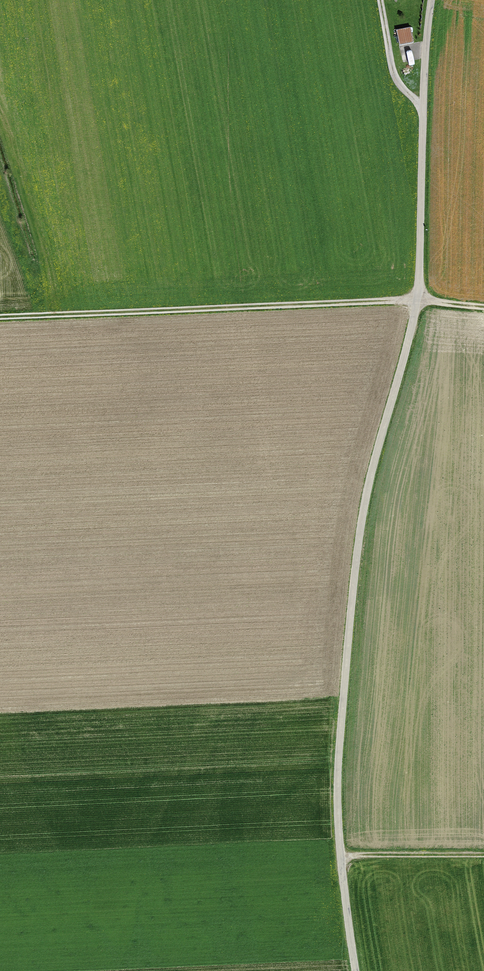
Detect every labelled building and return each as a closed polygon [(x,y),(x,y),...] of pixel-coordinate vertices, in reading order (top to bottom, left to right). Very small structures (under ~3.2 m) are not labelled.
[(411,30),(398,33),(402,48),(415,45),(411,30)]
